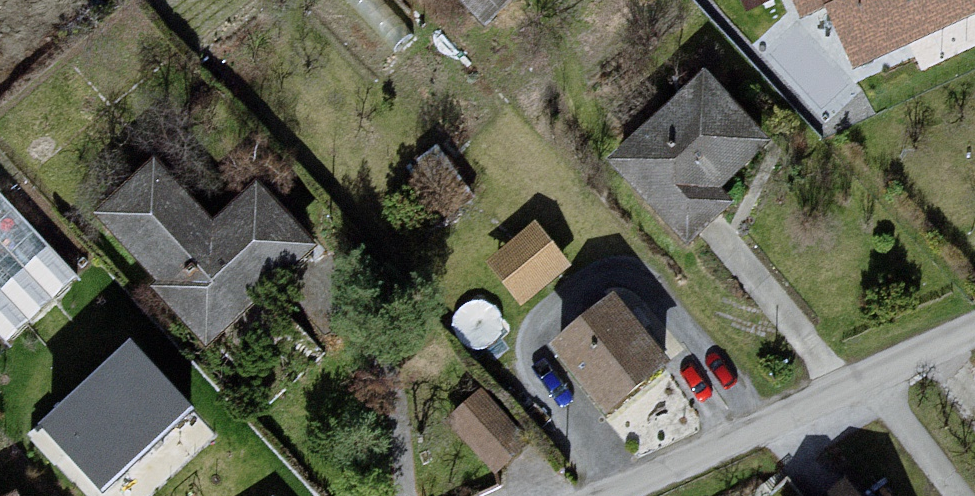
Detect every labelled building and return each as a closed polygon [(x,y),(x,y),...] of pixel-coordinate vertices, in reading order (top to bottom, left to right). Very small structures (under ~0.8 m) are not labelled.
[(490,31),(527,0),(462,0),(490,31)] [(807,26),(836,18),(861,76),(974,27),(974,0),(795,0),(807,26)] [(718,84),(618,173),(700,261),(740,222),(742,199),(785,152),(718,84)] [(169,168),(116,229),(224,362),(330,260),(268,200),(229,237),(169,168)] [(10,344),(84,275),(0,185),(0,334),(10,344)] [(488,259),(525,304),(576,263),(539,218),(488,259)] [(629,304),(559,359),(607,430),(681,382),(629,304)] [(195,407),(130,339),(38,426),(102,494),(195,407)] [(451,418),(500,471),(534,440),(485,386),(451,418)]
